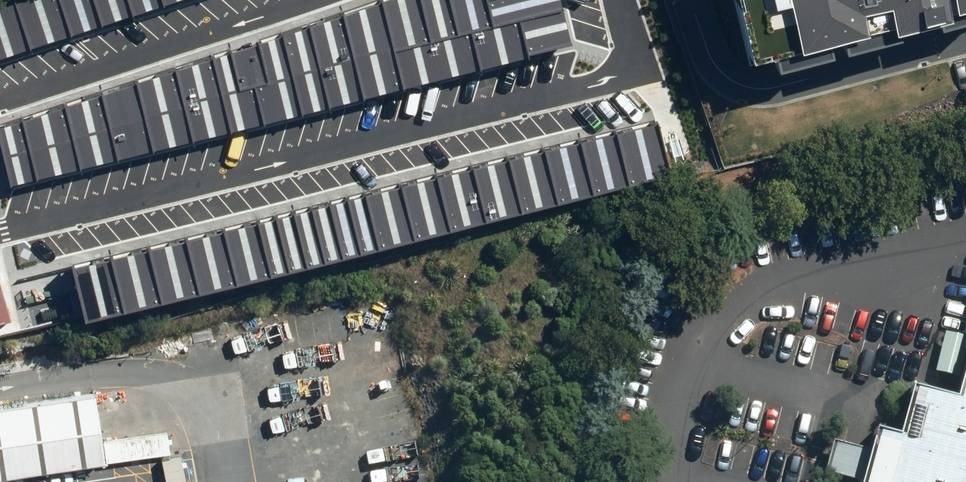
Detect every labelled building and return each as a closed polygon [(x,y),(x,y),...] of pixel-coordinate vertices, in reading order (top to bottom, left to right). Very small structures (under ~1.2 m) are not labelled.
[(72,38),(60,0),(28,0),(15,4),(30,51),(72,38)] [(72,38),(103,27),(94,0),(60,0),(72,38)] [(103,27),(134,17),(128,0),(94,0),(103,27)] [(134,17),(165,7),(162,0),(128,0),(134,17)] [(343,12),(365,100),(402,91),(393,53),(380,0),(379,0),(343,12)] [(429,44),(418,0),(380,0),(393,53),(429,44)] [(429,44),(459,36),(450,0),(418,0),(429,44)] [(459,36),(472,33),(493,28),(486,1),(486,0),(450,0),(459,36)] [(561,0),(489,0),(486,1),(493,28),(519,21),(563,10),(561,0)] [(750,66),(965,12),(965,0),(732,0),(750,66)] [(30,51),(15,4),(0,9),(0,60),(30,51)] [(563,10),(519,21),(528,60),(571,50),(563,10)] [(343,12),(309,24),(330,109),(365,100),(343,12)] [(481,72),(528,60),(519,21),(493,28),(472,33),(481,72)] [(302,116),(330,109),(309,24),(282,33),(302,116)] [(263,125),(302,116),(282,33),(259,40),(269,83),(255,86),(263,125)] [(402,91),(481,72),(472,33),(459,36),(429,44),(393,53),(402,91)] [(240,89),(255,86),(269,83),(259,40),(231,50),(240,89)] [(231,50),(211,56),(229,134),(263,125),(255,86),(240,89),(231,50)] [(211,56),(174,69),(192,143),(229,134),(211,56)] [(174,69),(135,82),(151,153),(192,143),(174,69)] [(135,82),(100,93),(116,161),(151,153),(135,82)] [(100,93),(65,105),(80,170),(116,161),(100,93)] [(65,105),(20,120),(35,181),(80,170),(65,105)] [(35,181),(20,120),(0,127),(0,141),(11,187),(35,181)] [(615,133),(629,187),(674,176),(662,122),(615,133)] [(588,140),(601,194),(629,187),(615,133),(588,140)] [(551,149),(565,203),(601,194),(588,140),(551,149)] [(515,158),(528,212),(565,203),(551,149),(515,158)] [(478,167),(491,221),(528,212),(515,158),(478,167)] [(441,176),(454,230),(491,221),(478,167),(441,176)] [(404,185),(417,239),(454,230),(441,176),(404,185)] [(367,194),(381,248),(417,239),(404,185),(367,194)] [(349,198),(362,252),(381,248),(367,194),(349,198)] [(331,203),(344,257),(362,252),(349,198),(331,203)] [(312,207),(325,261),(344,257),(331,203),(312,207)] [(294,212),(307,266),(325,261),(312,207),(294,212)] [(275,216),(289,270),(307,266),(294,212),(275,216)] [(257,221),(270,275),(289,270),(275,216),(257,221)] [(220,230),(233,284),(270,275),(257,221),(220,230)] [(183,239),(197,293),(233,284),(220,230),(183,239)] [(147,248),(160,301),(197,293),(183,239),(147,248)] [(110,257),(123,310),(160,301),(147,248),(110,257)] [(80,294),(86,319),(123,310),(110,257),(73,266),(80,294)] [(951,386),(894,373),(859,481),(965,481),(965,330),(951,386)] [(0,406),(0,475),(107,461),(98,393),(0,406)]
